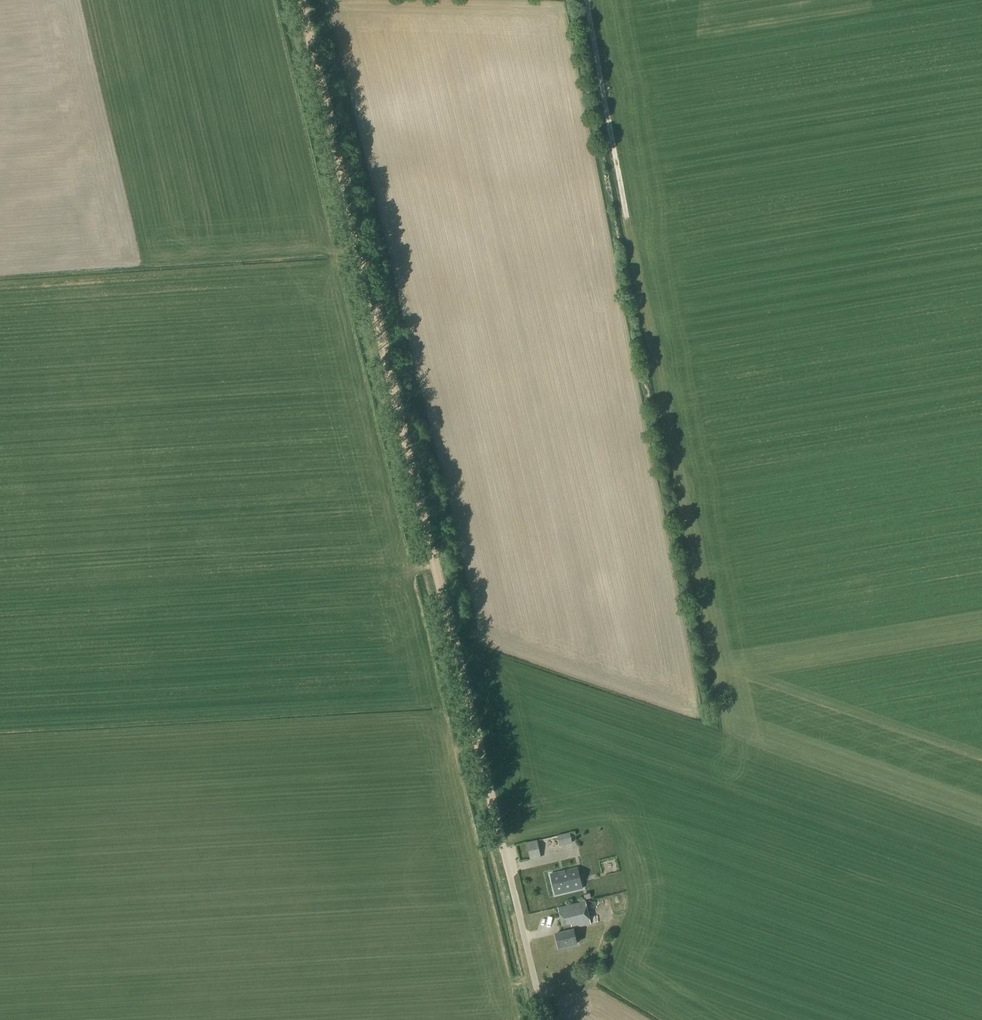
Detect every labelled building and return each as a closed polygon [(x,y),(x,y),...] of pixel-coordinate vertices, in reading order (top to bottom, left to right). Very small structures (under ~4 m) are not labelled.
[(559,837),(562,846),(574,842),(571,833),(559,837)] [(532,859),(542,857),(538,841),(529,843),(532,859)] [(555,896),(582,889),(577,867),(550,874),(555,896)] [(565,932),(556,934),(559,948),(577,944),(574,930),(573,930),(572,928),(591,924),(585,902),(566,906),(558,908),(562,926),(563,926),(565,932)]
